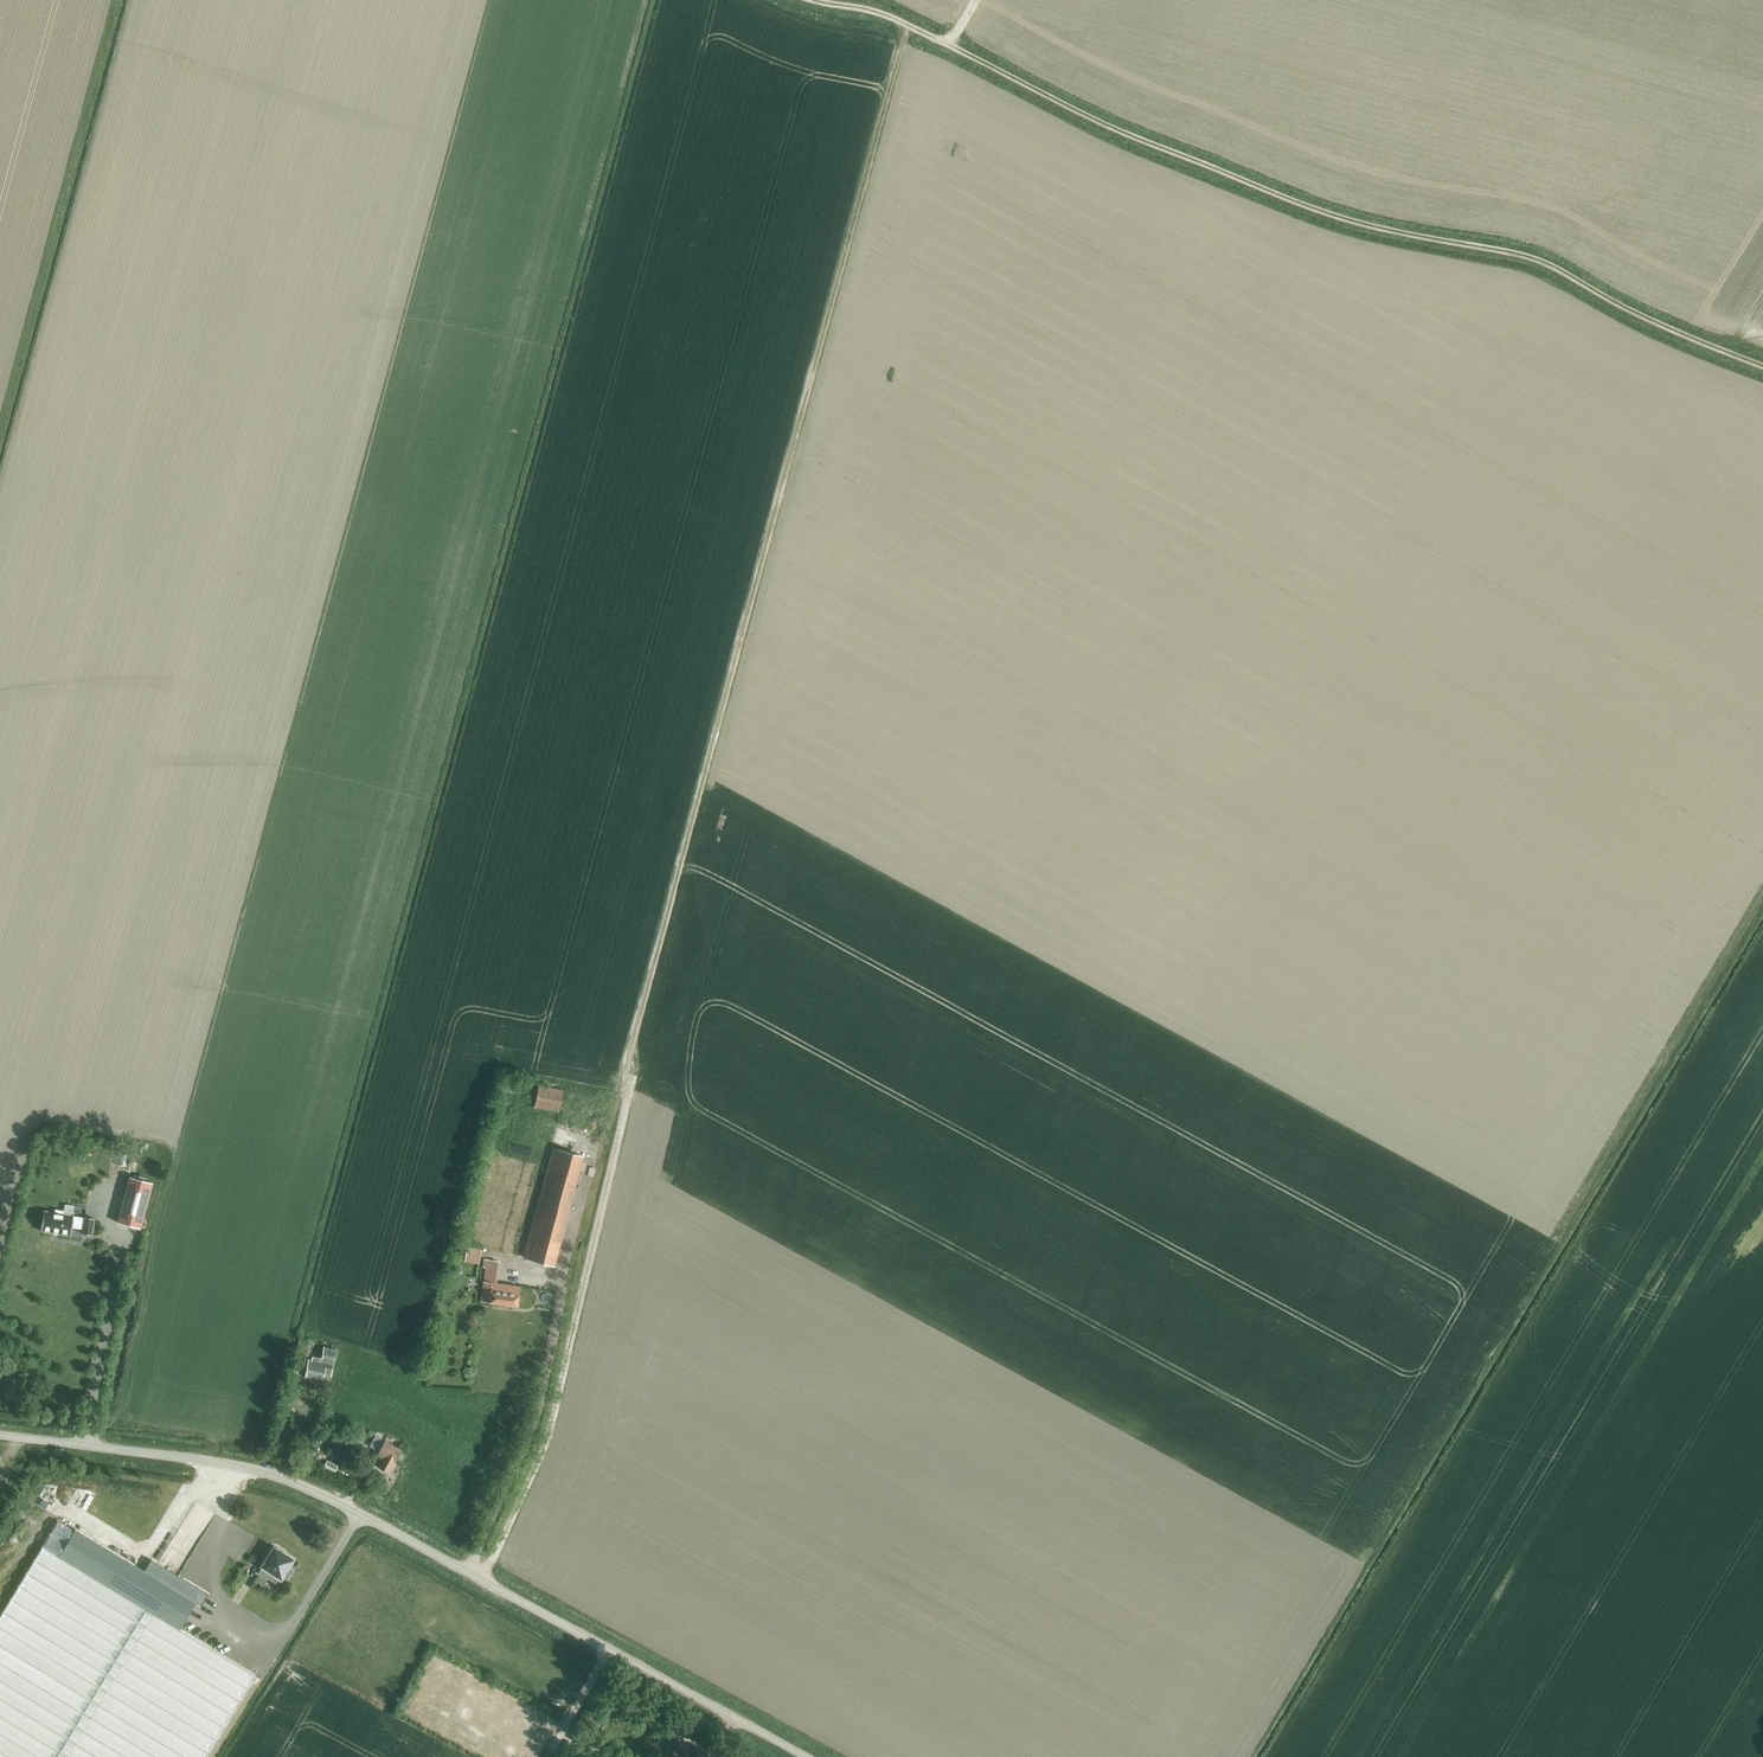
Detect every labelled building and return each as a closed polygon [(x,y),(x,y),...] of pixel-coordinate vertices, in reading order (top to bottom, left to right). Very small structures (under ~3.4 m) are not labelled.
[(535,1108),(560,1113),(564,1091),(539,1086),(535,1108)] [(521,1257),(553,1265),(582,1155),(551,1147),(521,1257)] [(140,1228),(152,1183),(130,1176),(117,1222),(140,1228)] [(92,1235),(94,1218),(84,1217),(84,1218),(72,1216),(73,1215),(62,1213),(63,1211),(55,1210),(55,1212),(44,1211),(40,1231),(70,1235),(72,1226),(82,1228),(82,1233),(92,1235)] [(466,1261),(479,1263),(481,1248),(468,1247),(466,1261)] [(486,1303),(516,1307),(519,1285),(492,1281),(495,1260),(486,1259),(480,1300),(487,1301),(486,1303)] [(315,1343),(315,1333),(302,1332),(302,1342),(315,1343)] [(324,1375),(331,1376),(337,1346),(325,1344),(323,1355),(313,1353),(312,1360),(309,1359),(306,1376),(323,1379),(324,1375)] [(394,1464),(402,1450),(384,1440),(377,1455),(382,1458),(378,1466),(390,1473),(394,1464)] [(327,1459),(322,1468),(334,1474),(338,1465),(327,1459)] [(257,1677),(180,1630),(196,1604),(202,1607),(209,1595),(158,1564),(151,1576),(76,1531),(75,1532),(58,1522),(0,1617),(0,1756),(208,1756),(257,1677)] [(277,1547),(276,1548),(274,1547),(261,1567),(262,1567),(259,1572),(269,1579),(272,1574),(281,1579),(283,1577),(287,1579),(293,1570),(289,1567),(294,1559),(282,1552),(283,1551),(277,1547)]
